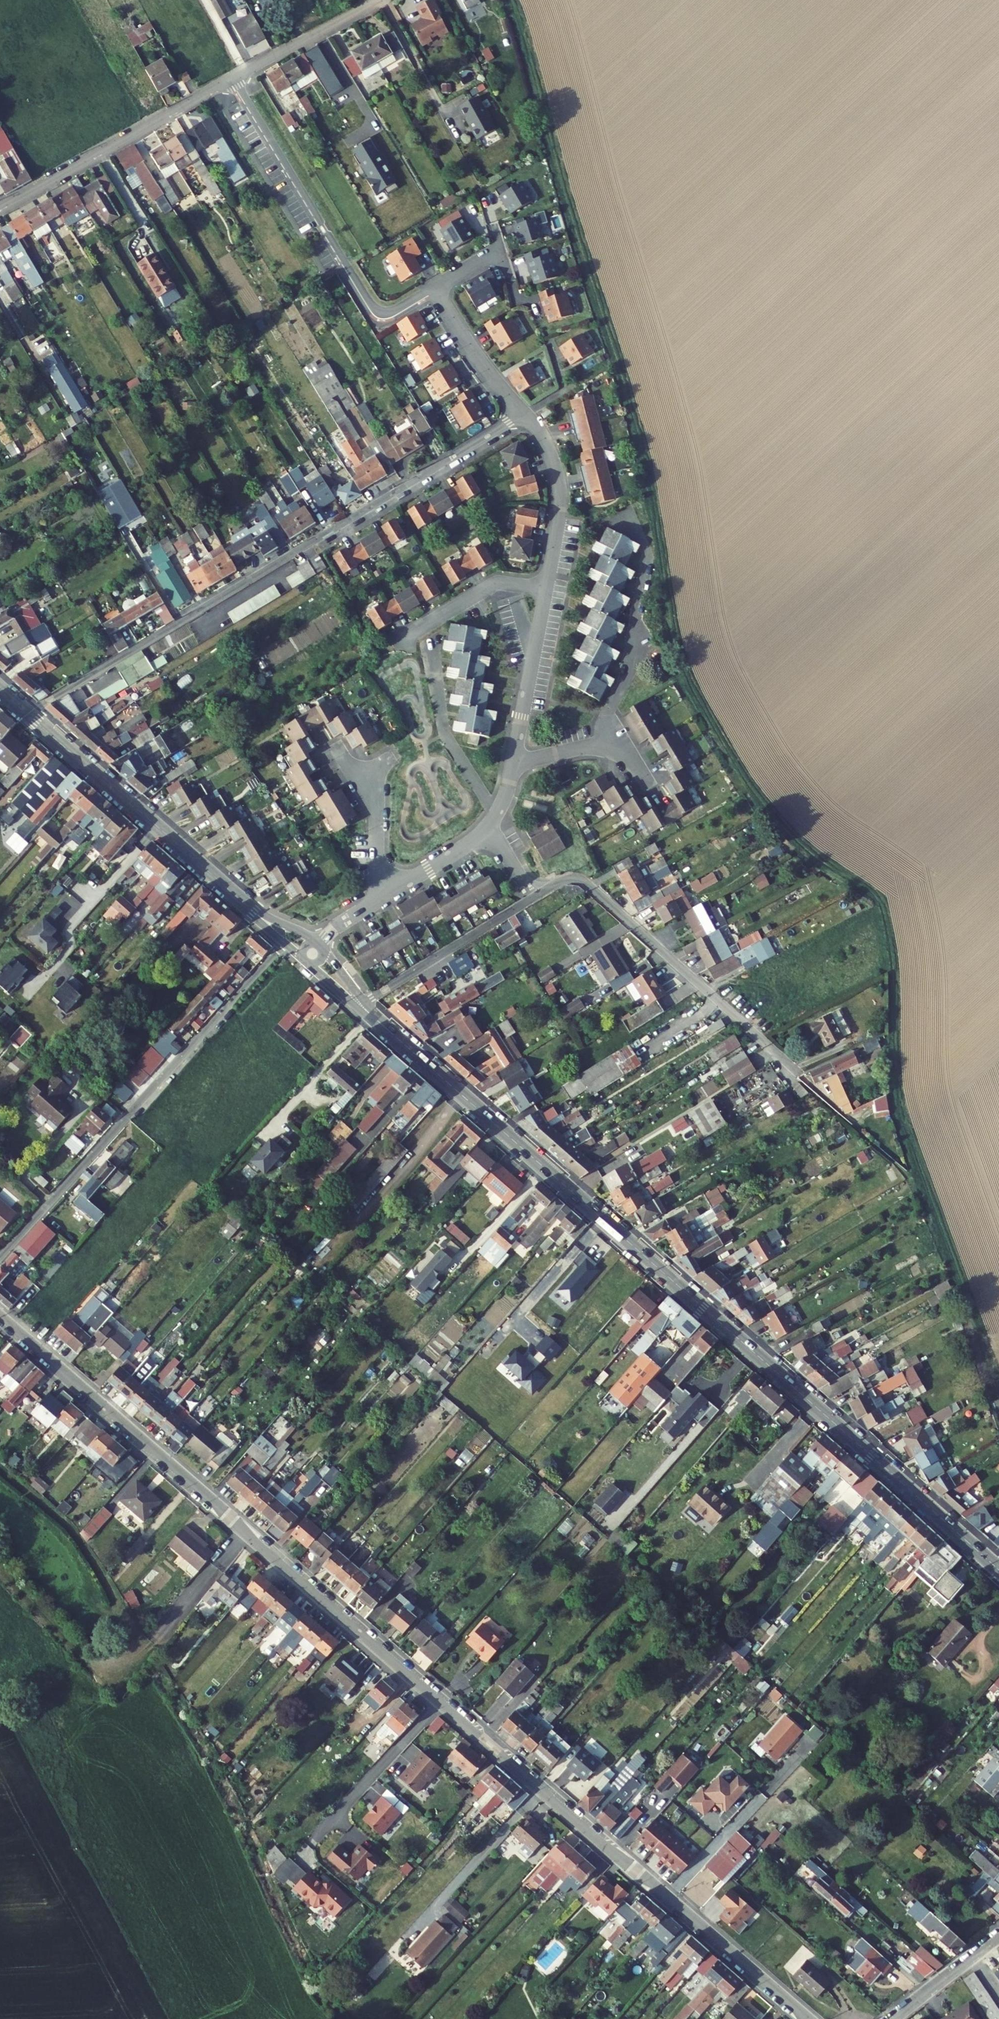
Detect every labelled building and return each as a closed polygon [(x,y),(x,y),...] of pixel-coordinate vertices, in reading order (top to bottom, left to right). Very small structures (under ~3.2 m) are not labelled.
[(221,0),(216,0),(211,2),(220,18),(229,13),(221,0)] [(264,10),(275,4),(272,0),(262,0),(259,1),(264,10)] [(433,0),(432,0),(418,8),(424,20),(412,27),(422,46),(431,42),(430,39),(438,35),(441,36),(449,32),(438,12),(439,11),(433,0)] [(467,10),(481,3),(479,0),(462,0),(467,10)] [(233,25),(246,49),(265,37),(252,14),(233,25)] [(154,29),(151,23),(137,31),(127,36),(134,48),(148,40),(145,34),(154,29)] [(127,36),(137,31),(133,24),(124,30),(127,36)] [(381,35),(366,44),(381,70),(396,61),(393,55),(401,50),(404,49),(394,32),(383,38),(381,35)] [(381,70),(366,44),(351,53),(353,56),(343,62),(352,78),(363,72),(366,79),(381,70)] [(321,83),(329,79),(311,50),(303,55),(318,79),(321,83)] [(303,55),(280,69),(294,91),(295,92),(318,79),(303,55)] [(176,83),(163,61),(146,71),(158,93),(160,96),(163,97),(169,93),(169,91),(168,88),(176,83)] [(294,91),(280,69),(267,77),(279,97),(282,96),(283,97),(294,91)] [(180,77),(184,84),(191,80),(187,74),(180,77)] [(305,97),(300,100),(304,108),(310,105),(305,97)] [(477,97),(457,108),(463,120),(466,119),(477,140),(496,129),(477,97)] [(304,108),(300,100),(291,105),(301,121),(309,116),(304,108)] [(309,116),(315,112),(310,105),(304,108),(309,116)] [(296,123),(289,113),(282,117),(288,128),(291,126),(294,124),(296,123)] [(197,153),(224,137),(211,117),(185,133),(197,153)] [(3,131),(0,132),(0,153),(2,157),(3,156),(6,160),(0,163),(0,164),(9,180),(0,184),(0,196),(5,193),(6,195),(32,181),(3,131)] [(212,176),(197,153),(185,133),(163,146),(174,163),(179,171),(192,163),(214,197),(222,192),(212,176)] [(144,160),(135,145),(117,156),(129,176),(132,174),(129,169),(133,167),(136,172),(148,191),(158,185),(143,161),(144,160)] [(174,163),(163,146),(150,154),(161,171),(174,163)] [(229,146),(218,152),(227,167),(238,160),(229,146)] [(247,175),(238,160),(227,167),(236,182),(247,175)] [(179,171),(174,163),(161,171),(165,178),(166,179),(179,171)] [(90,215),(99,209),(108,224),(120,217),(107,195),(115,191),(106,176),(84,189),(77,177),(70,182),(73,188),(90,215)] [(179,201),(166,179),(165,178),(158,183),(172,206),(179,201)] [(512,214),(533,202),(522,183),(499,196),(504,204),(506,203),(512,214)] [(66,223),(68,227),(90,215),(73,188),(52,200),(66,223)] [(467,196),(464,189),(455,194),(458,201),(467,196)] [(457,202),(453,195),(440,202),(444,210),(457,202)] [(66,223),(52,200),(38,209),(52,231),(66,223)] [(52,231),(38,209),(24,217),(33,232),(38,240),(52,232),(52,231)] [(23,238),(33,232),(24,217),(10,225),(19,241),(23,238)] [(464,217),(441,230),(453,251),(474,238),(467,226),(469,225),(464,217)] [(536,219),(513,226),(516,235),(518,234),(521,246),(542,239),(536,219)] [(44,283),(25,250),(20,243),(19,241),(10,225),(0,231),(0,258),(3,264),(13,258),(23,275),(25,274),(34,289),(44,283)] [(24,240),(20,243),(25,250),(29,248),(24,240)] [(421,253),(413,240),(404,245),(405,247),(389,257),(393,263),(392,264),(398,274),(400,272),(405,281),(418,273),(410,259),(413,257),(421,253)] [(538,251),(524,255),(529,271),(531,271),(535,284),(558,277),(551,255),(541,258),(538,251)] [(176,288),(155,254),(147,259),(168,293),(176,288)] [(413,257),(410,259),(418,273),(421,271),(413,257)] [(0,258),(0,275),(6,286),(14,282),(3,264),(0,258)] [(147,259),(138,265),(159,299),(168,293),(147,259)] [(497,283),(489,269),(475,278),(476,280),(464,287),(476,308),(496,296),(490,286),(497,283)] [(13,302),(23,297),(14,282),(6,286),(4,287),(13,302)] [(555,296),(553,289),(539,294),(544,310),(546,309),(550,323),(573,316),(566,293),(555,296)] [(423,320),(419,312),(398,324),(409,342),(428,331),(422,321),(423,320)] [(501,324),(497,317),(484,325),(493,340),(495,339),(502,351),(523,339),(511,318),(501,324)] [(136,333),(145,327),(140,319),(131,325),(136,333)] [(566,355),(572,365),(591,354),(580,335),(559,348),(564,356),(566,355)] [(434,339),(412,352),(423,370),(444,358),(438,348),(439,347),(434,339)] [(87,405),(62,362),(61,363),(55,354),(44,361),(75,412),(87,405)] [(14,364),(10,358),(4,361),(8,368),(14,364)] [(322,369),(329,365),(327,361),(319,365),(322,369)] [(337,394),(322,369),(320,371),(317,366),(315,363),(303,370),(323,403),(331,398),(337,394)] [(514,383),(520,393),(539,382),(528,364),(508,376),(512,384),(514,383)] [(338,394),(344,390),(335,376),(329,365),(322,369),(337,394),(338,394)] [(429,378),(440,396),(461,384),(455,374),(456,373),(452,365),(429,378)] [(410,386),(415,383),(411,377),(406,380),(410,386)] [(601,385),(598,381),(592,385),(594,389),(601,385)] [(346,389),(356,406),(359,404),(349,387),(346,389)] [(348,411),(356,406),(346,389),(344,390),(338,394),(348,411)] [(119,399),(128,394),(126,390),(112,398),(114,402),(119,399)] [(479,404),(470,390),(457,398),(461,404),(452,410),(464,430),(484,417),(477,405),(479,404)] [(95,402),(103,397),(101,393),(93,397),(95,402)] [(574,428),(598,422),(592,396),(572,401),(575,413),(570,414),(574,428)] [(343,423),(355,442),(359,440),(348,420),(337,402),(331,398),(323,403),(338,426),(343,423)] [(357,408),(367,424),(374,420),(364,404),(357,408)] [(407,418),(416,413),(411,404),(402,410),(407,418)] [(106,408),(98,411),(101,418),(109,414),(106,408)] [(407,418),(419,436),(432,428),(425,417),(421,410),(420,410),(416,413),(407,418)] [(542,414),(544,419),(552,414),(549,410),(542,414)] [(71,428),(84,420),(82,415),(80,416),(79,414),(67,421),(71,428)] [(424,445),(418,437),(419,436),(407,418),(394,426),(393,430),(397,435),(389,440),(386,436),(377,441),(378,442),(392,465),(424,445)] [(585,453),(601,449),(602,448),(605,447),(598,422),(574,428),(577,442),(582,441),(585,453)] [(343,423),(338,426),(348,441),(374,484),(387,476),(369,447),(368,448),(370,451),(363,455),(361,452),(355,442),(343,423)] [(329,441),(337,454),(343,450),(335,437),(329,441)] [(374,484),(348,441),(342,445),(357,470),(354,471),(357,477),(353,480),(361,492),(374,484)] [(392,465),(378,442),(369,447),(387,476),(388,478),(397,472),(392,465)] [(12,443),(6,447),(12,457),(19,454),(12,443)] [(527,460),(518,444),(502,454),(512,470),(513,469),(514,475),(529,471),(526,461),(527,460)] [(580,467),(583,480),(608,474),(602,448),(601,449),(581,454),(584,466),(580,467)] [(326,465),(317,471),(321,477),(330,490),(336,486),(329,476),(332,474),(326,465)] [(307,486),(320,508),(335,499),(330,491),(330,490),(321,477),(308,485),(297,468),(288,474),(299,491),(307,486)] [(531,478),(529,471),(514,475),(516,482),(514,483),(519,498),(539,492),(535,477),(531,478)] [(300,492),(299,491),(288,474),(283,477),(281,478),(292,496),(300,492)] [(480,492),(469,474),(456,482),(458,485),(451,489),(460,502),(466,498),(467,500),(480,492)] [(583,480),(587,494),(591,493),(594,505),(615,500),(608,474),(583,480)] [(126,485),(122,479),(112,485),(115,491),(124,486),(126,485)] [(264,505),(268,511),(275,507),(259,481),(252,486),(261,500),(264,505)] [(343,501),(345,506),(362,495),(353,481),(342,488),(340,485),(334,489),(339,496),(343,501)] [(115,491),(112,493),(114,496),(126,489),(124,486),(115,491)] [(125,526),(142,516),(126,489),(114,496),(108,499),(112,505),(113,505),(118,514),(125,526)] [(330,491),(335,499),(339,496),(334,489),(330,491)] [(460,502),(451,489),(445,493),(444,491),(428,501),(429,503),(437,516),(460,502)] [(261,500),(253,505),(256,509),(257,509),(264,505),(261,500)] [(290,540),(303,532),(288,508),(283,501),(277,504),(282,512),(275,517),(280,524),(290,540)] [(288,508),(303,532),(316,524),(305,507),(301,510),(297,503),(288,508)] [(421,503),(408,511),(419,530),(432,522),(431,520),(437,516),(429,503),(423,507),(421,503)] [(268,511),(264,505),(257,509),(266,523),(250,533),(260,550),(264,557),(287,542),(277,526),(268,511)] [(516,532),(531,534),(532,527),(536,528),(539,512),(518,509),(515,524),(517,524),(516,532)] [(112,518),(119,529),(125,526),(118,514),(112,517),(112,518)] [(406,537),(395,519),(382,527),(383,531),(377,535),(385,548),(392,544),(393,545),(406,537)] [(202,541),(209,537),(201,524),(194,528),(202,541)] [(287,542),(290,540),(280,524),(277,526),(287,542)] [(215,528),(212,529),(221,544),(223,543),(215,528)] [(225,551),(234,566),(260,550),(250,533),(247,529),(232,539),(235,545),(225,551)] [(594,551),(604,556),(611,560),(624,537),(609,529),(598,550),(596,548),(594,551)] [(188,547),(194,544),(188,532),(181,536),(188,547)] [(531,534),(516,532),(511,557),(529,560),(532,542),(530,542),(531,534)] [(361,544),(355,548),(363,561),(385,548),(377,535),(376,533),(360,543),(361,544)] [(188,547),(181,536),(173,541),(183,558),(191,553),(190,551),(188,547)] [(639,548),(640,546),(624,537),(611,560),(618,564),(626,567),(634,552),(637,547),(639,548)] [(167,538),(160,543),(169,558),(176,553),(167,538)] [(158,576),(177,608),(192,599),(168,558),(169,558),(160,543),(150,548),(153,553),(151,555),(162,574),(158,576)] [(463,557),(471,571),(477,567),(479,570),(492,562),(481,544),(468,552),(469,554),(463,557)] [(209,554),(210,555),(223,578),(236,570),(234,566),(225,551),(222,546),(209,554)] [(347,549),(333,557),(344,575),(357,567),(356,565),(363,561),(355,548),(349,552),(347,549)] [(197,563),(210,585),(223,578),(210,555),(197,563)] [(308,561),(316,574),(326,568),(318,555),(308,561)] [(599,583),(606,586),(618,564),(611,560),(604,556),(593,576),(591,575),(589,577),(599,583)] [(471,571),(463,557),(456,561),(455,560),(442,568),(453,586),(466,578),(464,574),(471,571)] [(197,594),(210,585),(197,563),(196,561),(188,565),(193,574),(187,577),(197,594)] [(306,580),(316,574),(308,561),(298,567),(306,580)] [(626,567),(618,564),(606,586),(613,590),(620,594),(631,574),(634,575),(635,572),(626,567)] [(141,569),(135,572),(139,579),(144,576),(141,569)] [(299,570),(293,574),(299,585),(306,581),(299,570)] [(286,578),(293,588),(299,585),(293,574),(286,578)] [(427,602),(440,594),(429,576),(416,584),(417,585),(411,589),(419,603),(425,599),(427,602)] [(594,609),(601,613),(613,590),(606,586),(599,583),(588,603),(585,602),(584,604),(594,609)] [(281,596),(274,585),(268,590),(274,600),(281,596)] [(52,599),(45,588),(40,591),(44,597),(46,602),(52,599)] [(403,612),(404,614),(420,604),(419,603),(411,589),(388,603),(396,616),(403,612)] [(267,604),(274,600),(268,590),(261,593),(267,604)] [(613,590),(601,613),(608,617),(615,621),(626,600),(629,602),(630,599),(620,594),(613,590)] [(19,637),(41,625),(29,605),(44,597),(40,591),(6,611),(0,615),(0,627),(10,622),(19,637)] [(165,625),(174,620),(172,616),(164,604),(158,593),(146,600),(139,604),(146,615),(154,610),(158,616),(160,615),(165,625)] [(267,604),(261,593),(255,597),(261,608),(267,604)] [(146,615),(139,604),(146,600),(144,595),(134,601),(129,600),(126,601),(124,602),(123,608),(126,612),(121,615),(127,626),(135,621),(139,619),(146,615)] [(261,608),(255,597),(248,602),(254,612),(261,608)] [(254,612),(248,602),(241,605),(247,616),(254,612)] [(368,613),(379,631),(392,623),(390,620),(396,616),(388,603),(382,607),(381,605),(368,613)] [(247,616),(241,605),(235,609),(241,620),(247,616)] [(235,609),(228,613),(234,624),(241,620),(235,609)] [(579,631),(588,636),(596,640),(608,617),(601,613),(594,609),(583,630),(580,629),(579,631)] [(118,631),(127,626),(121,615),(102,626),(109,636),(119,653),(129,648),(118,631)] [(623,628),(625,626),(615,621),(608,617),(596,640),(603,644),(610,648),(618,633),(621,627),(623,628)] [(5,646),(11,657),(30,646),(36,648),(41,658),(58,648),(44,623),(41,625),(19,637),(5,646)] [(463,653),(468,628),(452,624),(447,647),(445,647),(444,649),(455,652),(463,653)] [(184,625),(168,636),(173,643),(188,632),(184,625)] [(486,634),(487,631),(468,628),(463,653),(471,655),(479,656),(483,634),(486,634)] [(603,644),(596,640),(588,636),(577,657),(575,655),(574,658),(583,663),(590,667),(603,644)] [(603,644),(590,667),(597,671),(605,675),(616,654),(618,655),(620,653),(610,648),(603,644)] [(11,657),(5,646),(0,649),(0,669),(4,673),(12,664),(6,659),(11,657)] [(58,648),(41,658),(42,660),(45,659),(50,656),(60,650),(58,648)] [(68,694),(45,709),(64,725),(75,718),(91,709),(114,695),(168,663),(163,656),(150,664),(146,657),(145,658),(141,651),(116,666),(124,681),(120,681),(75,707),(68,694)] [(466,680),(471,655),(463,653),(455,652),(450,674),(448,674),(447,676),(459,679),(466,680)] [(475,682),(482,683),(486,661),(489,661),(489,658),(479,656),(471,655),(466,680),(475,682)] [(56,668),(50,656),(45,659),(49,665),(48,666),(49,669),(46,671),(47,673),(56,668)] [(49,665),(45,659),(42,660),(22,673),(13,680),(38,702),(48,696),(41,689),(31,680),(46,671),(49,669),(48,666),(49,665)] [(585,694),(597,671),(590,667),(583,663),(572,684),(570,682),(568,685),(585,694)] [(597,671),(585,694),(600,701),(611,681),(613,682),(614,680),(605,675),(597,671)] [(354,675),(358,682),(363,679),(360,672),(354,675)] [(164,685),(160,678),(148,685),(152,692),(164,685)] [(470,707),(475,682),(466,680),(459,679),(454,701),(452,701),(451,703),(462,706),(470,707)] [(478,709),(486,710),(490,688),(493,688),(494,685),(482,683),(475,682),(470,707),(478,709)] [(48,696),(51,694),(43,686),(41,689),(48,696)] [(71,731),(110,707),(108,704),(117,699),(114,695),(91,709),(75,718),(64,725),(71,731)] [(110,707),(71,731),(79,739),(90,733),(92,732),(101,726),(102,726),(134,703),(129,696),(110,707)] [(327,696),(314,704),(316,707),(317,708),(330,701),(327,696)] [(327,725),(341,717),(331,700),(330,701),(317,708),(316,707),(311,710),(308,712),(316,726),(325,721),(327,725)] [(655,718),(645,701),(631,709),(633,713),(624,718),(632,731),(655,718)] [(302,716),(308,712),(305,709),(302,704),(297,707),(302,716)] [(473,734),(478,709),(470,707),(462,706),(457,729),(455,728),(454,730),(469,734),(473,734)] [(496,715),(496,712),(486,710),(478,709),(473,734),(479,735),(489,737),(493,714),(496,715)] [(145,721),(149,729),(168,718),(164,710),(147,720),(145,721)] [(18,724),(5,713),(2,711),(0,714),(0,744),(9,734),(18,724)] [(285,726),(295,743),(309,735),(307,731),(316,726),(308,712),(302,716),(299,717),(299,718),(285,726)] [(343,733),(346,737),(364,726),(361,721),(357,714),(353,717),(350,712),(341,717),(327,725),(334,738),(343,733)] [(145,721),(147,720),(143,714),(125,725),(108,735),(98,740),(90,733),(79,739),(95,752),(105,746),(145,721)] [(194,725),(190,718),(166,732),(170,739),(194,725)] [(651,743),(665,734),(655,718),(632,731),(640,744),(649,739),(651,743)] [(110,766),(120,760),(115,755),(112,752),(132,739),(149,729),(145,721),(105,746),(95,752),(110,766)] [(362,745),(364,748),(378,740),(369,723),(364,726),(346,737),(353,750),(362,745)] [(98,740),(108,735),(102,726),(101,726),(92,732),(90,733),(98,740)] [(138,749),(155,739),(149,729),(132,739),(138,749)] [(670,754),(684,746),(674,729),(665,734),(651,743),(659,756),(667,750),(670,754)] [(170,739),(166,732),(155,739),(138,749),(120,760),(110,766),(128,781),(159,762),(178,751),(170,739)] [(28,751),(9,734),(0,744),(0,760),(11,770),(28,751)] [(469,734),(468,743),(478,745),(479,735),(473,734),(469,734)] [(291,769),(310,757),(308,753),(317,748),(309,735),(295,743),(287,749),(290,754),(285,757),(291,769)] [(8,789),(37,757),(46,765),(53,756),(54,756),(37,741),(28,751),(11,770),(0,782),(8,789)] [(694,762),(684,746),(670,754),(672,758),(663,763),(671,776),(685,768),(694,762)] [(84,782),(54,756),(46,765),(12,802),(21,810),(29,818),(17,832),(22,838),(35,823),(37,825),(55,805),(59,810),(69,799),(84,782)] [(297,788),(311,780),(309,776),(318,770),(310,757),(291,769),(287,771),(297,788)] [(177,779),(196,766),(192,760),(167,776),(171,782),(177,779)] [(181,782),(184,788),(193,782),(190,776),(208,766),(205,761),(196,766),(177,779),(179,783),(181,782)] [(165,772),(159,762),(128,781),(143,794),(154,786),(149,782),(165,772)] [(697,769),(694,762),(685,768),(689,774),(697,769)] [(685,768),(671,776),(673,780),(664,785),(672,798),(686,790),(695,784),(689,774),(685,768)] [(604,775),(585,786),(594,799),(603,794),(617,786),(613,780),(608,783),(604,775)] [(313,783),(311,780),(297,788),(307,804),(316,799),(330,791),(323,778),(313,783)] [(78,825),(102,798),(84,782),(69,799),(81,809),(58,835),(50,844),(41,854),(40,853),(31,865),(35,869),(54,848),(56,849),(78,825)] [(187,803),(189,807),(208,795),(202,784),(197,788),(193,782),(184,788),(171,795),(178,808),(187,803)] [(619,790),(617,786),(603,794),(613,811),(622,805),(636,797),(628,784),(619,790)] [(332,795),(330,791),(316,799),(326,816),(349,803),(341,790),(332,795)] [(696,806),(686,790),(672,798),(674,802),(666,807),(674,821),(683,816),(682,815),(696,806)] [(206,814),(208,818),(227,807),(221,796),(216,799),(212,793),(208,795),(189,807),(197,820),(206,814)] [(638,801),(636,797),(622,805),(632,822),(641,817),(655,808),(647,796),(638,801)] [(97,838),(120,813),(102,798),(78,825),(84,830),(86,828),(97,838)] [(21,810),(12,802),(0,816),(0,817),(8,825),(21,810)] [(336,833),(350,825),(347,821),(356,816),(349,803),(326,816),(336,833)] [(225,826),(227,830),(241,822),(231,805),(227,807),(208,818),(216,831),(225,826)] [(655,808),(641,817),(651,833),(665,825),(665,826),(674,821),(666,807),(657,812),(655,808)] [(115,838),(129,822),(120,813),(97,838),(91,845),(101,854),(115,838)] [(244,837),(246,841),(260,833),(250,816),(241,822),(227,830),(235,843),(244,837)] [(541,823),(541,824),(542,825),(543,827),(547,824),(550,829),(545,831),(531,839),(544,861),(566,848),(548,818),(542,821),(542,822),(541,822),(541,823)] [(138,830),(129,822),(115,838),(101,854),(98,857),(102,860),(104,858),(109,863),(138,830)] [(47,841),(55,832),(46,825),(38,834),(47,841)] [(58,835),(55,832),(47,841),(50,844),(58,835)] [(260,833),(246,841),(248,845),(240,850),(247,863),(270,850),(260,833)] [(136,871),(141,875),(145,870),(148,867),(147,867),(162,850),(153,842),(123,875),(127,878),(128,879),(136,871)] [(655,843),(646,848),(649,855),(659,850),(655,843)] [(123,917),(126,919),(177,863),(162,850),(147,867),(148,867),(153,872),(150,874),(147,879),(149,881),(147,882),(149,884),(131,904),(122,897),(112,907),(104,916),(115,926),(123,917)] [(264,871),(266,875),(280,866),(270,850),(247,863),(255,876),(264,871)] [(298,856),(289,861),(292,867),(297,864),(304,875),(308,873),(305,869),(306,868),(298,856)] [(634,867),(629,858),(613,867),(626,889),(668,866),(664,859),(648,867),(647,866),(638,871),(635,866),(634,867)] [(283,882),(285,886),(304,875),(297,864),(292,867),(289,861),(280,866),(266,875),(274,888),(283,882)] [(186,871),(177,863),(126,919),(130,923),(159,893),(163,896),(165,894),(186,871)] [(650,898),(648,894),(653,892),(651,890),(658,886),(656,882),(672,873),(671,873),(668,866),(626,889),(638,913),(653,904),(668,896),(680,889),(677,883),(650,898)] [(194,879),(186,871),(165,894),(174,902),(176,904),(180,907),(184,903),(178,897),(194,879)] [(497,891),(489,877),(485,880),(480,871),(467,878),(480,901),(497,891)] [(302,894),(304,898),(318,890),(308,873),(304,875),(285,886),(293,899),(302,894)] [(717,881),(713,874),(701,880),(704,887),(717,881)] [(760,890),(770,885),(764,874),(754,879),(760,890)] [(127,878),(123,875),(116,883),(119,885),(127,878)] [(459,895),(455,897),(464,911),(480,901),(467,878),(454,886),(459,895)] [(680,889),(685,898),(702,888),(698,880),(683,888),(680,889)] [(806,884),(785,896),(789,904),(810,891),(806,884)] [(214,926),(229,910),(203,886),(159,936),(165,941),(187,916),(190,919),(197,911),(200,915),(200,917),(204,920),(206,919),(214,926)] [(464,911),(455,897),(452,900),(446,891),(433,898),(442,912),(447,921),(464,911)] [(442,912),(433,898),(429,901),(424,892),(411,899),(425,922),(442,912)] [(152,926),(174,902),(165,894),(163,896),(135,928),(140,931),(148,922),(152,926)] [(61,909),(75,915),(81,901),(67,895),(61,909)] [(653,904),(664,925),(684,913),(688,911),(682,900),(677,902),(676,900),(671,902),(668,896),(653,904)] [(404,916),(400,918),(408,932),(412,930),(425,922),(411,899),(398,907),(404,916)] [(719,929),(727,925),(724,919),(720,919),(714,907),(712,909),(707,901),(688,911),(684,913),(698,940),(719,929)] [(180,907),(176,904),(171,910),(175,913),(180,907)] [(63,912),(56,906),(29,937),(48,953),(56,944),(55,938),(52,935),(55,932),(50,927),(63,912)] [(570,938),(588,927),(584,921),(581,916),(587,912),(583,906),(559,922),(570,938)] [(242,921),(229,910),(214,926),(191,951),(209,967),(205,972),(212,979),(225,964),(207,949),(221,933),(227,938),(242,921)] [(515,944),(527,936),(515,916),(508,920),(514,930),(500,938),(495,930),(490,932),(501,951),(515,944)] [(392,935),(388,937),(396,951),(413,941),(408,932),(400,918),(387,926),(392,935)] [(593,924),(589,918),(584,921),(588,927),(593,924)] [(589,929),(588,927),(570,938),(579,950),(596,938),(589,929)] [(730,948),(719,929),(698,940),(682,949),(686,955),(698,949),(708,969),(735,954),(754,944),(750,937),(730,948)] [(100,935),(94,930),(89,936),(94,941),(100,935)] [(396,951),(388,937),(384,940),(379,930),(366,938),(380,961),(396,951)] [(408,932),(413,941),(418,938),(412,930),(408,932)] [(253,954),(255,952),(263,959),(272,948),(255,933),(227,965),(244,980),(250,973),(242,967),(239,964),(251,951),(253,954)] [(754,944),(735,954),(736,956),(735,957),(709,971),(714,979),(743,964),(746,970),(776,954),(767,937),(754,944)] [(359,955),(355,957),(363,971),(380,961),(366,938),(353,946),(359,955)] [(610,983),(628,971),(611,943),(592,954),(610,983)] [(179,963),(191,950),(185,945),(173,958),(179,963)] [(242,967),(253,954),(251,951),(239,964),(242,967)] [(477,952),(470,954),(472,964),(480,963),(477,952)] [(448,963),(457,978),(474,968),(466,953),(448,963)] [(13,959),(0,972),(2,974),(0,975),(0,986),(9,996),(20,984),(22,985),(32,974),(13,959)] [(233,975),(241,983),(244,980),(227,965),(213,980),(221,988),(233,975)] [(538,976),(543,983),(556,976),(551,968),(538,976)] [(636,986),(653,975),(650,970),(633,981),(633,982),(636,986)] [(633,980),(628,971),(610,983),(609,983),(614,992),(633,980)] [(500,972),(475,987),(473,985),(439,1004),(443,1012),(445,1015),(505,981),(500,972)] [(733,973),(714,981),(717,986),(735,978),(733,973)] [(657,1000),(665,995),(659,985),(657,987),(654,982),(656,980),(653,975),(636,986),(643,997),(648,1005),(657,1000)] [(83,986),(72,977),(50,1000),(65,1014),(82,996),(77,992),(83,986)] [(407,998),(389,1010),(399,1019),(416,1007),(419,1005),(421,1003),(423,1003),(419,997),(428,991),(435,987),(437,985),(433,979),(423,985),(424,986),(407,998)] [(208,1003),(216,1010),(223,1003),(214,996),(221,988),(213,980),(199,995),(208,1003)] [(636,986),(633,982),(626,987),(628,990),(636,986)] [(328,1019),(339,1007),(314,984),(287,1014),(295,1021),(308,1007),(310,1005),(312,1007),(310,1009),(319,1016),(321,1013),(328,1019)] [(97,996),(101,992),(95,986),(91,990),(97,996)] [(230,995),(235,990),(230,986),(225,991),(230,995)] [(643,997),(636,986),(628,990),(635,1001),(643,997)] [(196,1016),(208,1003),(199,995),(183,1012),(200,1028),(204,1024),(196,1016)] [(584,1006),(579,999),(566,1007),(570,1015),(584,1006)] [(664,1012),(657,1000),(648,1005),(648,1006),(631,1016),(623,1021),(630,1033),(664,1012)] [(426,1015),(429,1014),(421,1003),(419,1005),(426,1015)] [(445,1015),(443,1012),(432,1018),(429,1014),(426,1015),(419,1005),(416,1007),(399,1019),(409,1028),(423,1020),(427,1027),(442,1018),(445,1016),(445,1015)] [(466,1005),(459,1009),(465,1018),(472,1015),(466,1005)] [(427,1027),(423,1020),(409,1028),(425,1042),(456,1024),(469,1044),(484,1035),(472,1015),(465,1018),(459,1009),(446,1017),(443,1018),(442,1018),(427,1027)] [(839,1030),(847,1026),(840,1014),(841,1013),(840,1010),(831,1015),(830,1014),(810,1024),(816,1034),(818,1034),(820,1033),(827,1046),(843,1038),(843,1037),(839,1030)] [(0,1017),(5,1021),(10,1016),(5,1012),(0,1017)] [(171,1052),(175,1056),(182,1048),(179,1046),(176,1049),(171,1044),(174,1041),(190,1024),(197,1031),(200,1028),(183,1012),(152,1047),(165,1059),(171,1052)] [(623,1021),(631,1016),(629,1013),(621,1018),(623,1021)] [(288,1029),(295,1021),(287,1014),(280,1022),(288,1029)] [(508,1020),(511,1025),(522,1018),(519,1014),(508,1020)] [(511,1025),(508,1020),(499,1025),(502,1030),(507,1037),(509,1036),(515,1046),(517,1044),(511,1036),(516,1033),(511,1025)] [(707,1027),(712,1034),(724,1027),(720,1020),(707,1027)] [(286,1031),(288,1029),(280,1022),(278,1024),(286,1031)] [(299,1052),(304,1046),(286,1031),(278,1024),(273,1030),(299,1052)] [(20,1049),(32,1036),(21,1026),(10,1039),(12,1041),(20,1049)] [(847,1026),(839,1030),(843,1037),(850,1033),(847,1026)] [(514,1046),(515,1046),(509,1036),(507,1037),(502,1040),(498,1033),(495,1028),(484,1035),(469,1044),(461,1049),(444,1059),(467,1079),(475,1069),(464,1060),(490,1044),(497,1056),(505,1068),(522,1057),(518,1051),(514,1046)] [(383,1062),(392,1053),(386,1048),(366,1030),(342,1057),(350,1065),(351,1065),(358,1058),(362,1062),(370,1053),(376,1058),(382,1064),(383,1062)] [(825,1048),(827,1046),(820,1033),(818,1034),(825,1048)] [(715,1062),(741,1046),(734,1035),(708,1051),(715,1062)] [(12,1041),(10,1039),(0,1051),(0,1054),(12,1041)] [(867,1055),(881,1049),(877,1039),(863,1045),(867,1055)] [(176,1049),(179,1046),(174,1041),(171,1044),(176,1049)] [(439,1054),(444,1059),(461,1049),(457,1043),(439,1054)] [(611,1057),(623,1075),(641,1065),(629,1045),(611,1057)] [(164,1059),(151,1047),(147,1052),(160,1064),(164,1059)] [(724,1072),(747,1057),(744,1051),(720,1066),(724,1072)] [(147,1052),(142,1058),(155,1070),(160,1064),(147,1052)] [(392,1053),(383,1062),(393,1071),(370,1097),(371,1098),(368,1102),(374,1107),(378,1103),(377,1103),(393,1086),(409,1068),(392,1053)] [(853,1053),(831,1063),(836,1074),(841,1084),(846,1082),(841,1072),(850,1068),(858,1064),(853,1053)] [(497,1056),(475,1069),(467,1079),(475,1086),(486,1079),(505,1068),(497,1056)] [(592,1096),(624,1076),(623,1075),(611,1057),(611,1056),(578,1077),(592,1096)] [(344,1072),(350,1065),(342,1057),(335,1065),(344,1072)] [(501,1076),(510,1091),(530,1079),(520,1063),(524,1060),(522,1057),(505,1068),(486,1079),(475,1086),(481,1092),(501,1080),(499,1078),(501,1076)] [(730,1087),(756,1071),(747,1057),(724,1072),(722,1073),(730,1087)] [(137,1063),(150,1075),(155,1070),(142,1058),(137,1063)] [(356,1070),(362,1062),(358,1058),(351,1065),(356,1070)] [(150,1075),(137,1063),(126,1075),(139,1087),(150,1075)] [(810,1073),(814,1084),(822,1081),(823,1083),(828,1081),(840,1108),(842,1107),(845,1111),(848,1113),(851,1112),(853,1111),(841,1084),(836,1074),(831,1063),(810,1073)] [(344,1072),(335,1065),(326,1075),(353,1098),(361,1087),(344,1072)] [(404,1095),(411,1087),(417,1092),(426,1083),(409,1068),(393,1086),(377,1103),(378,1103),(374,1107),(357,1126),(365,1133),(384,1112),(382,1110),(399,1091),(404,1095)] [(57,1076),(55,1075),(49,1082),(50,1084),(57,1076)] [(69,1087),(57,1076),(50,1084),(48,1086),(40,1079),(29,1091),(37,1098),(31,1105),(41,1114),(42,1113),(50,1120),(47,1123),(56,1130),(71,1113),(71,1108),(59,1098),(69,1087)] [(44,1076),(41,1079),(46,1084),(49,1080),(44,1076)] [(562,1087),(570,1099),(554,1109),(542,1115),(539,1110),(518,1124),(530,1134),(557,1117),(561,1115),(592,1096),(578,1077),(562,1087)] [(510,1091),(507,1093),(520,1113),(542,1099),(530,1079),(510,1091)] [(134,1093),(121,1082),(117,1087),(129,1098),(134,1093)] [(417,1092),(392,1121),(400,1128),(402,1130),(423,1105),(430,1111),(442,1097),(426,1083),(417,1092)] [(799,1083),(794,1088),(802,1098),(809,1094),(799,1083)] [(129,1098),(117,1087),(112,1092),(124,1103),(129,1098)] [(768,1118),(794,1102),(787,1090),(761,1106),(768,1118)] [(887,1095),(874,1101),(874,1104),(876,1113),(888,1111),(887,1095)] [(727,1125),(711,1099),(690,1111),(706,1137),(727,1125)] [(853,1115),(874,1104),(874,1101),(853,1111),(851,1112),(853,1115)] [(116,1112),(107,1104),(102,1110),(111,1118),(116,1112)] [(86,1129),(88,1130),(94,1136),(109,1119),(96,1107),(63,1145),(65,1147),(66,1145),(77,1155),(85,1145),(79,1140),(81,1137),(80,1136),(86,1129)] [(539,1143),(584,1114),(582,1110),(579,1112),(579,1111),(563,1120),(560,1122),(557,1117),(530,1134),(539,1143)] [(587,1119),(584,1114),(539,1143),(548,1150),(574,1135),(571,1130),(585,1121),(584,1120),(587,1119)] [(659,1121),(655,1115),(650,1118),(654,1124),(659,1121)] [(449,1150),(464,1133),(477,1144),(485,1135),(463,1116),(422,1164),(437,1177),(427,1188),(434,1193),(435,1191),(451,1173),(460,1163),(465,1157),(459,1152),(455,1156),(449,1150)] [(688,1126),(684,1120),(673,1127),(677,1133),(688,1126)] [(346,1140),(353,1131),(341,1121),(328,1136),(332,1140),(339,1147),(346,1140)] [(400,1128),(392,1121),(385,1128),(390,1133),(393,1135),(400,1128)] [(383,1141),(390,1133),(385,1128),(378,1136),(383,1141)] [(591,1138),(585,1128),(574,1135),(548,1150),(558,1159),(567,1154),(566,1152),(591,1138)] [(847,1130),(841,1133),(846,1140),(851,1136),(847,1130)] [(566,1166),(580,1179),(600,1167),(597,1161),(618,1147),(629,1141),(624,1133),(584,1156),(566,1166)] [(292,1143),(282,1134),(274,1143),(270,1140),(247,1165),(257,1174),(261,1170),(266,1174),(274,1164),(292,1143)] [(654,1135),(640,1142),(645,1152),(659,1145),(654,1135)] [(716,1142),(712,1136),(703,1140),(708,1147),(716,1142)] [(593,1138),(591,1138),(566,1152),(567,1154),(558,1159),(566,1166),(584,1156),(579,1152),(596,1143),(593,1138)] [(88,1168),(86,1171),(102,1185),(110,1191),(124,1175),(116,1169),(133,1148),(125,1140),(96,1174),(88,1168)] [(346,1140),(339,1147),(333,1153),(309,1180),(319,1188),(325,1180),(328,1182),(357,1149),(346,1140)] [(339,1147),(332,1140),(326,1146),(333,1153),(339,1147)] [(356,1208),(407,1150),(400,1144),(349,1202),(356,1208)] [(482,1182),(497,1165),(475,1146),(465,1157),(460,1163),(467,1169),(482,1182)] [(668,1159),(674,1156),(669,1148),(662,1153),(667,1160),(668,1159)] [(658,1165),(667,1160),(662,1153),(661,1150),(631,1167),(629,1165),(603,1179),(610,1192),(658,1165)] [(721,1172),(735,1164),(732,1158),(717,1166),(721,1172)] [(658,1165),(660,1170),(671,1164),(668,1159),(667,1160),(658,1165)] [(467,1169),(460,1163),(451,1173),(458,1179),(467,1169)] [(508,1204),(524,1186),(498,1164),(497,1165),(482,1182),(508,1204)] [(660,1170),(658,1165),(610,1192),(618,1206),(622,1203),(635,1196),(632,1191),(662,1173),(660,1170)] [(88,1201),(102,1185),(86,1171),(80,1177),(87,1184),(79,1194),(81,1195),(74,1203),(94,1219),(89,1226),(93,1229),(105,1215),(88,1201)] [(442,1197),(458,1179),(451,1173),(435,1191),(442,1197)] [(674,1183),(670,1176),(647,1189),(635,1196),(622,1203),(629,1215),(634,1212),(653,1201),(654,1201),(651,1196),(674,1183)] [(556,1197),(539,1183),(530,1193),(511,1215),(501,1227),(491,1237),(479,1251),(495,1266),(506,1253),(517,1241),(509,1234),(506,1231),(509,1228),(510,1229),(515,1223),(517,1225),(533,1207),(539,1201),(540,1202),(546,1208),(556,1197)] [(712,1207),(724,1200),(717,1188),(704,1195),(712,1207)] [(498,1209),(503,1204),(495,1194),(489,1199),(498,1209)] [(572,1211),(556,1197),(546,1208),(541,1214),(534,1221),(543,1230),(555,1217),(562,1223),(572,1211)] [(661,1215),(667,1212),(659,1198),(654,1201),(653,1201),(661,1215)] [(541,1214),(546,1208),(540,1202),(539,1201),(533,1207),(541,1214)] [(653,1201),(634,1212),(642,1226),(661,1215),(653,1201)] [(716,1216),(724,1210),(720,1204),(712,1209),(716,1216)] [(7,1207),(0,1215),(0,1234),(16,1215),(7,1207)] [(716,1216),(712,1209),(700,1216),(666,1236),(672,1247),(692,1236),(718,1220),(716,1216)] [(679,1258),(717,1236),(713,1229),(729,1220),(724,1210),(716,1216),(718,1220),(692,1236),(672,1247),(679,1258)] [(565,1231),(575,1240),(588,1226),(572,1211),(562,1223),(550,1236),(536,1252),(540,1255),(544,1249),(546,1251),(554,1241),(555,1242),(565,1231)] [(653,1243),(666,1236),(700,1216),(697,1211),(669,1226),(665,1220),(642,1233),(653,1243)] [(221,1232),(229,1239),(244,1222),(236,1215),(221,1232)] [(463,1223),(461,1215),(454,1217),(455,1225),(463,1223)] [(526,1249),(543,1230),(534,1221),(517,1241),(526,1249)] [(20,1246),(35,1259),(56,1235),(41,1222),(20,1246)] [(509,1234),(517,1225),(515,1223),(510,1229),(509,1228),(506,1231),(509,1234)] [(465,1245),(470,1239),(458,1228),(453,1234),(465,1245)] [(732,1240),(727,1230),(717,1236),(679,1258),(673,1261),(693,1278),(702,1273),(695,1262),(732,1240)] [(566,1238),(572,1244),(575,1240),(565,1231),(555,1242),(560,1246),(566,1238)] [(762,1264),(774,1257),(762,1237),(751,1244),(762,1264)] [(461,1249),(451,1240),(442,1250),(452,1259),(461,1249)] [(516,1243),(512,1248),(522,1256),(526,1251),(516,1243)] [(1,1287),(3,1285),(1,1284),(10,1274),(9,1273),(21,1259),(28,1266),(35,1259),(20,1246),(0,1268),(0,1288),(1,1287)] [(748,1254),(744,1248),(702,1273),(693,1278),(711,1294),(730,1282),(720,1273),(739,1261),(738,1260),(748,1254)] [(421,1294),(452,1259),(442,1250),(412,1286),(421,1294)] [(509,1255),(506,1253),(495,1266),(498,1268),(509,1255)] [(281,1268),(291,1276),(295,1272),(297,1269),(287,1260),(281,1268)] [(297,1269),(295,1272),(303,1279),(307,1275),(298,1268),(297,1269)] [(760,1283),(770,1277),(773,1276),(770,1270),(757,1278),(760,1283)] [(10,1310),(18,1301),(16,1299),(31,1282),(23,1274),(15,1283),(10,1288),(7,1292),(1,1287),(0,1288),(0,1302),(10,1310)] [(760,1283),(757,1278),(750,1281),(745,1274),(730,1282),(711,1294),(723,1305),(760,1283)] [(519,1288),(523,1283),(517,1277),(513,1282),(519,1288)] [(773,1283),(770,1277),(760,1283),(723,1305),(735,1315),(755,1304),(751,1296),(773,1283)] [(113,1291),(116,1287),(109,1280),(102,1289),(105,1292),(109,1288),(113,1291)] [(33,1284),(31,1282),(16,1299),(18,1301),(33,1284)] [(790,1290),(787,1285),(775,1292),(778,1297),(790,1290)] [(72,1323),(67,1319),(55,1332),(67,1344),(102,1304),(113,1291),(109,1288),(105,1292),(102,1289),(72,1323)] [(659,1308),(637,1289),(622,1306),(638,1320),(621,1340),(626,1345),(641,1328),(657,1310),(659,1308)] [(360,1296),(354,1291),(350,1295),(356,1300),(360,1296)] [(748,1326),(760,1319),(760,1318),(772,1311),(768,1303),(778,1297),(775,1292),(755,1304),(735,1315),(748,1326)] [(683,1309),(669,1297),(659,1308),(657,1310),(663,1315),(647,1332),(646,1334),(647,1335),(641,1341),(649,1348),(683,1309)] [(97,1326),(110,1310),(102,1304),(67,1344),(79,1354),(91,1339),(87,1336),(95,1326),(97,1326)] [(762,1318),(766,1325),(769,1324),(778,1339),(795,1329),(782,1306),(762,1318)] [(609,1392),(628,1408),(632,1404),(654,1379),(676,1354),(661,1341),(665,1337),(680,1349),(688,1340),(701,1325),(683,1309),(649,1348),(640,1358),(609,1392)] [(663,1315),(657,1310),(641,1328),(647,1332),(663,1315)] [(144,1340),(146,1337),(139,1331),(134,1336),(112,1316),(91,1339),(101,1347),(104,1344),(125,1362),(134,1352),(144,1340)] [(377,1325),(375,1316),(369,1318),(372,1327),(377,1325)] [(827,1318),(812,1326),(816,1333),(831,1325),(827,1318)] [(701,1325),(688,1340),(694,1346),(699,1350),(688,1362),(677,1375),(679,1377),(675,1382),(678,1385),(704,1355),(718,1340),(701,1325)] [(836,1339),(844,1335),(841,1330),(834,1334),(836,1339)] [(647,1335),(646,1334),(632,1350),(640,1358),(649,1348),(641,1341),(647,1335)] [(366,1339),(361,1335),(358,1338),(363,1343),(366,1339)] [(817,1351),(810,1338),(791,1349),(798,1361),(817,1351)] [(144,1340),(134,1352),(139,1356),(149,1344),(144,1340)] [(798,1371),(847,1345),(844,1340),(824,1352),(822,1348),(817,1351),(798,1361),(791,1365),(798,1371)] [(24,1356),(13,1345),(1,1359),(0,1360),(0,1367),(8,1374),(21,1359),(24,1356)] [(851,1353),(847,1345),(798,1371),(805,1378),(839,1359),(844,1356),(851,1353)] [(699,1350),(694,1346),(683,1358),(688,1362),(699,1350)] [(176,1367),(188,1354),(180,1347),(176,1351),(180,1355),(172,1364),(170,1363),(165,1369),(170,1374),(171,1373),(176,1367)] [(148,1357),(153,1362),(160,1354),(155,1349),(148,1357)] [(861,1357),(859,1352),(848,1358),(851,1363),(853,1361),(861,1357)] [(412,1367),(425,1379),(433,1369),(417,1355),(408,1364),(410,1366),(412,1367)] [(920,1363),(917,1356),(907,1362),(911,1368),(913,1367),(920,1363)] [(445,1362),(447,1360),(444,1357),(437,1364),(442,1368),(442,1369),(447,1364),(445,1362)] [(871,1361),(868,1357),(861,1362),(863,1365),(871,1361)] [(860,1396),(888,1380),(876,1358),(871,1361),(863,1365),(819,1390),(829,1399),(833,1397),(838,1398),(839,1396),(841,1394),(843,1395),(844,1390),(851,1387),(854,1385),(860,1396)] [(37,1366),(28,1359),(25,1363),(21,1359),(8,1374),(0,1381),(0,1382),(13,1393),(37,1366)] [(839,1359),(805,1378),(812,1384),(849,1364),(846,1359),(841,1362),(839,1359)] [(129,1400),(146,1380),(141,1375),(146,1370),(151,1365),(151,1364),(145,1360),(131,1377),(119,1391),(129,1400)] [(819,1390),(863,1365),(861,1362),(860,1361),(856,1363),(857,1366),(856,1367),(853,1361),(851,1363),(849,1364),(812,1384),(819,1390)] [(407,1369),(410,1366),(408,1364),(406,1362),(400,1369),(404,1373),(407,1369)] [(923,1368),(920,1363),(913,1367),(915,1372),(923,1368)] [(437,1364),(433,1369),(438,1373),(442,1368),(437,1364)] [(10,1414),(45,1374),(37,1366),(13,1393),(1,1406),(10,1414)] [(265,1366),(260,1372),(269,1380),(275,1373),(265,1366)] [(119,1391),(131,1377),(120,1367),(108,1382),(119,1391)] [(909,1386),(920,1380),(915,1372),(913,1367),(911,1368),(902,1373),(907,1382),(909,1386)] [(170,1374),(165,1369),(158,1376),(161,1379),(164,1381),(170,1374)] [(433,1369),(425,1379),(426,1380),(435,1388),(442,1393),(442,1392),(446,1388),(450,1383),(438,1373),(433,1369)] [(151,1374),(146,1370),(141,1375),(146,1380),(150,1376),(151,1374)] [(608,1376),(603,1372),(595,1381),(600,1385),(608,1376)] [(167,1388),(176,1378),(174,1376),(171,1373),(170,1374),(164,1381),(162,1384),(166,1387),(167,1388)] [(766,1383),(756,1373),(742,1388),(744,1390),(735,1399),(739,1402),(729,1414),(735,1419),(752,1399),(766,1383)] [(902,1384),(907,1382),(902,1373),(897,1375),(902,1384)] [(881,1396),(902,1384),(897,1375),(888,1380),(860,1396),(857,1397),(848,1402),(858,1420),(862,1418),(878,1409),(872,1399),(876,1396),(877,1398),(881,1396)] [(155,1391),(160,1385),(158,1383),(150,1376),(146,1380),(129,1400),(140,1409),(155,1391)] [(176,1395),(173,1392),(165,1400),(150,1418),(161,1427),(179,1405),(183,1401),(197,1385),(190,1379),(176,1395)] [(654,1379),(632,1404),(640,1411),(646,1404),(655,1412),(658,1408),(665,1401),(668,1397),(671,1394),(654,1379)] [(912,1391),(923,1385),(920,1380),(909,1386),(912,1391)] [(789,1422),(798,1411),(766,1383),(752,1399),(772,1416),(777,1411),(789,1422)] [(159,1395),(166,1387),(162,1384),(160,1385),(155,1391),(159,1395)] [(183,1401),(189,1406),(202,1390),(197,1385),(183,1401)] [(860,1396),(854,1385),(851,1387),(857,1397),(860,1396)] [(926,1391),(923,1385),(912,1391),(915,1397),(926,1391)] [(689,1397),(690,1396),(684,1391),(683,1392),(677,1387),(671,1394),(668,1397),(679,1407),(661,1428),(674,1440),(693,1419),(698,1423),(707,1414),(713,1406),(699,1394),(693,1400),(689,1397)] [(428,1396),(435,1402),(442,1394),(442,1393),(435,1388),(428,1396)] [(65,1410),(71,1404),(74,1400),(64,1391),(55,1401),(65,1410)] [(150,1418),(165,1400),(159,1395),(155,1391),(140,1409),(150,1418)] [(65,1410),(55,1401),(48,1395),(32,1412),(50,1428),(51,1426),(59,1418),(65,1410)] [(201,1417),(214,1401),(206,1395),(193,1411),(201,1417)] [(886,1405),(881,1396),(877,1398),(876,1396),(872,1399),(878,1409),(886,1405)] [(862,1418),(868,1430),(886,1420),(883,1416),(896,1408),(896,1407),(904,1402),(903,1399),(902,1397),(886,1405),(878,1409),(862,1418)] [(447,1398),(442,1404),(454,1415),(460,1409),(458,1407),(447,1398)] [(185,1410),(189,1406),(183,1401),(179,1405),(185,1410)] [(88,1419),(71,1404),(65,1410),(59,1418),(71,1429),(64,1437),(69,1441),(74,1435),(88,1419)] [(188,1416),(183,1412),(185,1410),(179,1405),(161,1427),(171,1436),(188,1416)] [(913,1426),(927,1418),(921,1405),(906,1413),(913,1426)] [(719,1411),(713,1406),(707,1414),(713,1419),(719,1411)] [(953,1413),(949,1406),(930,1416),(934,1423),(953,1413)] [(189,1415),(188,1416),(171,1436),(183,1446),(186,1443),(200,1426),(201,1425),(189,1415)] [(270,1426),(279,1434),(289,1423),(280,1415),(270,1426)] [(626,1420),(621,1416),(615,1423),(620,1427),(626,1420)] [(59,1418),(51,1426),(64,1437),(71,1429),(59,1418)] [(97,1463),(115,1442),(88,1419),(74,1435),(90,1449),(86,1453),(97,1463)] [(907,1437),(922,1428),(919,1423),(904,1431),(907,1437)] [(223,1446),(200,1426),(186,1443),(217,1469),(233,1451),(225,1444),(223,1446)] [(932,1447),(922,1428),(907,1437),(904,1438),(907,1445),(903,1447),(910,1459),(914,1456),(914,1457),(932,1447)] [(773,1517),(816,1468),(813,1466),(833,1443),(823,1433),(809,1449),(810,1450),(800,1463),(790,1453),(751,1498),(773,1517)] [(239,1493),(277,1450),(273,1447),(261,1436),(247,1452),(260,1462),(257,1465),(250,1459),(241,1470),(240,1469),(228,1483),(239,1493)] [(285,1441),(287,1439),(283,1436),(273,1447),(277,1450),(285,1441)] [(290,1444),(285,1441),(277,1450),(239,1493),(251,1503),(263,1489),(259,1485),(270,1471),(286,1452),(284,1451),(290,1444)] [(138,1463),(115,1442),(97,1463),(94,1466),(116,1485),(127,1472),(130,1472),(138,1463)] [(773,1517),(752,1541),(756,1544),(765,1551),(782,1532),(778,1528),(787,1517),(792,1520),(802,1508),(812,1496),(815,1492),(847,1455),(833,1443),(813,1466),(816,1468),(773,1517)] [(914,1457),(928,1481),(945,1472),(937,1458),(946,1453),(940,1443),(932,1447),(914,1457)] [(852,1487),(864,1499),(878,1482),(866,1471),(859,1465),(847,1455),(815,1492),(822,1498),(840,1477),(845,1482),(852,1487)] [(273,1522),(285,1533),(298,1519),(296,1517),(303,1509),(298,1504),(304,1497),(306,1498),(322,1480),(331,1488),(343,1475),(333,1467),(322,1479),(316,1474),(293,1500),(273,1522)] [(958,1474),(954,1468),(927,1485),(940,1496),(971,1476),(967,1469),(958,1474)] [(31,1485),(37,1478),(26,1470),(20,1477),(31,1485)] [(290,1481),(292,1483),(298,1476),(296,1474),(290,1481)] [(984,1507),(989,1503),(985,1498),(978,1502),(966,1492),(970,1488),(980,1481),(975,1474),(971,1476),(940,1496),(965,1518),(984,1507)] [(48,1485),(38,1476),(37,1478),(31,1485),(41,1493),(48,1485)] [(138,1480),(121,1500),(145,1520),(161,1501),(146,1489),(147,1488),(138,1480)] [(282,1490),(270,1480),(263,1489),(251,1503),(262,1513),(282,1490)] [(292,1483),(290,1481),(282,1490),(262,1513),(273,1522),(293,1500),(287,1495),(295,1486),(292,1483)] [(857,1518),(862,1522),(862,1521),(888,1491),(878,1482),(864,1499),(847,1518),(844,1522),(849,1526),(857,1518)] [(612,1484),(595,1504),(608,1515),(625,1496),(612,1484)] [(729,1508),(705,1486),(690,1503),(714,1525),(729,1508)] [(862,1521),(872,1530),(898,1500),(888,1491),(862,1521)] [(819,1502),(822,1498),(815,1492),(812,1496),(819,1502)] [(877,1533),(882,1528),(893,1538),(913,1514),(898,1500),(872,1530),(870,1533),(874,1536),(877,1533)] [(57,1509),(63,1514),(68,1509),(62,1503),(57,1509)] [(844,1522),(847,1518),(832,1506),(818,1522),(833,1534),(834,1534),(843,1523),(844,1522)] [(92,1537),(112,1514),(104,1507),(84,1530),(90,1535),(92,1537)] [(993,1521),(984,1507),(965,1518),(979,1530),(993,1521)] [(877,1556),(873,1560),(878,1564),(904,1535),(908,1540),(923,1523),(913,1514),(893,1538),(888,1543),(877,1556)] [(292,1534),(308,1548),(309,1547),(323,1532),(306,1517),(292,1534)] [(782,1532),(792,1520),(787,1517),(778,1528),(782,1532)] [(847,1526),(843,1523),(834,1534),(837,1537),(847,1526)] [(883,1569),(888,1572),(913,1544),(918,1548),(932,1532),(923,1523),(908,1540),(883,1569)] [(200,1571),(214,1554),(191,1534),(192,1532),(185,1526),(169,1545),(191,1564),(188,1568),(188,1571),(195,1577),(199,1571),(200,1571)] [(877,1533),(888,1543),(893,1538),(882,1528),(877,1533)] [(90,1535),(84,1530),(80,1533),(85,1540),(90,1535)] [(318,1557),(325,1564),(337,1551),(340,1547),(323,1532),(309,1547),(319,1555),(318,1557)] [(932,1532),(918,1548),(906,1562),(911,1566),(923,1553),(928,1558),(942,1541),(932,1532)] [(582,1539),(590,1546),(595,1541),(587,1534),(582,1539)] [(873,1537),(869,1534),(863,1540),(868,1543),(873,1537)] [(145,1543),(139,1538),(121,1559),(127,1564),(145,1543)] [(627,1556),(637,1544),(631,1538),(630,1540),(621,1550),(624,1553),(627,1556)] [(928,1558),(915,1573),(932,1588),(927,1594),(942,1607),(953,1595),(954,1595),(957,1595),(960,1592),(960,1589),(959,1588),(962,1585),(947,1572),(960,1557),(942,1541),(928,1558)] [(335,1575),(348,1560),(337,1551),(325,1564),(323,1566),(335,1575)] [(346,1585),(359,1570),(348,1560),(335,1575),(346,1585)] [(406,1572),(412,1577),(420,1567),(415,1562),(406,1572)] [(911,1566),(906,1562),(902,1566),(909,1572),(912,1567),(911,1566)] [(899,1583),(909,1572),(902,1566),(884,1587),(888,1590),(897,1581),(899,1583)] [(346,1585),(357,1595),(370,1580),(372,1577),(361,1567),(359,1570),(346,1585)] [(224,1573),(203,1598),(212,1606),(219,1597),(232,1608),(242,1595),(245,1591),(224,1573)] [(259,1597),(271,1584),(259,1574),(248,1588),(259,1597)] [(373,1609),(391,1589),(382,1581),(379,1585),(377,1583),(375,1584),(370,1580),(357,1595),(373,1609)] [(263,1617),(282,1594),(271,1584),(259,1597),(251,1607),(263,1617)] [(132,1609),(140,1606),(134,1593),(126,1597),(132,1609)] [(282,1617),(294,1604),(282,1594),(263,1617),(268,1621),(274,1626),(282,1617)] [(404,1607),(409,1602),(400,1594),(395,1599),(404,1607)] [(242,1595),(232,1608),(239,1613),(248,1600),(242,1595)] [(381,1616),(390,1623),(404,1607),(395,1599),(381,1616)] [(416,1608),(409,1602),(404,1607),(411,1613),(416,1608)] [(294,1627),(305,1614),(294,1604),(282,1617),(294,1627)] [(787,1624),(799,1612),(792,1605),(781,1618),(787,1624)] [(417,1618),(411,1613),(404,1607),(390,1623),(403,1635),(417,1618)] [(300,1643),(316,1624),(305,1614),(294,1627),(287,1634),(274,1649),(280,1654),(293,1640),(293,1639),(294,1638),(300,1643)] [(268,1621),(263,1617),(252,1629),(257,1634),(268,1621)] [(426,1654),(443,1636),(424,1619),(409,1635),(422,1647),(420,1649),(426,1654)] [(943,1665),(970,1634),(955,1621),(928,1652),(943,1665)] [(311,1653),(328,1633),(316,1624),(300,1643),(311,1653)] [(478,1652),(482,1655),(480,1657),(486,1663),(505,1642),(496,1634),(493,1634),(482,1624),(470,1639),(470,1642),(475,1647),(475,1649),(478,1649),(478,1652)] [(268,1644),(274,1649),(287,1634),(281,1629),(268,1644)] [(434,1662),(454,1639),(446,1632),(443,1636),(426,1654),(434,1662)] [(322,1651),(328,1656),(339,1643),(328,1633),(311,1653),(297,1669),(302,1673),(315,1658),(316,1658),(322,1651)] [(435,1663),(455,1640),(454,1639),(434,1662),(435,1663)] [(740,1655),(743,1658),(748,1652),(738,1644),(733,1649),(740,1655)] [(279,1657),(274,1652),(268,1659),(273,1664),(279,1657)] [(349,1661),(342,1655),(325,1674),(339,1686),(335,1690),(342,1697),(346,1692),(348,1694),(364,1675),(352,1664),(350,1667),(346,1664),(349,1661)] [(744,1674),(751,1666),(743,1658),(740,1655),(733,1663),(737,1668),(744,1674)] [(504,1690),(525,1666),(518,1660),(497,1683),(504,1690)] [(699,1669),(705,1675),(714,1665),(708,1660),(699,1669)] [(734,1672),(737,1668),(733,1663),(729,1668),(734,1672)] [(292,1675),(296,1670),(293,1666),(288,1672),(292,1675)] [(534,1674),(525,1666),(504,1690),(513,1698),(534,1674)] [(395,1692),(382,1680),(363,1700),(376,1712),(382,1706),(395,1692)] [(769,1686),(763,1680),(757,1687),(764,1693),(769,1686)] [(993,1694),(998,1688),(993,1685),(989,1690),(993,1694)] [(535,1689),(501,1727),(511,1736),(532,1712),(527,1709),(535,1700),(534,1699),(539,1694),(535,1689)] [(776,1702),(781,1697),(774,1690),(769,1696),(776,1702)] [(346,1692),(342,1697),(347,1700),(350,1696),(348,1694),(346,1692)] [(533,1751),(546,1736),(555,1726),(551,1722),(570,1700),(565,1695),(558,1703),(552,1710),(521,1744),(531,1753),(533,1751)] [(405,1702),(400,1697),(389,1710),(394,1715),(377,1733),(378,1735),(377,1736),(381,1740),(383,1740),(384,1739),(386,1737),(393,1743),(420,1715),(406,1702),(405,1702)] [(558,1703),(555,1700),(549,1707),(552,1710),(558,1703)] [(552,1710),(549,1707),(546,1705),(537,1717),(532,1712),(511,1736),(521,1744),(552,1710)] [(998,1717),(998,1713),(996,1711),(990,1719),(994,1722),(998,1717)] [(445,1722),(439,1716),(427,1729),(434,1735),(445,1722)] [(776,1761),(803,1731),(786,1716),(759,1745),(776,1761)] [(677,1723),(671,1718),(663,1728),(669,1733),(677,1723)] [(825,1734),(815,1725),(809,1733),(818,1741),(825,1734)] [(897,1747),(908,1735),(902,1729),(891,1741),(897,1747)] [(546,1736),(533,1751),(552,1768),(565,1753),(546,1736)] [(472,1777),(488,1759),(481,1753),(479,1756),(469,1747),(471,1744),(464,1739),(448,1757),(472,1777)] [(568,1765),(586,1781),(601,1763),(583,1748),(568,1765)] [(994,1798),(998,1792),(998,1752),(974,1781),(994,1798)] [(441,1768),(423,1753),(413,1765),(413,1766),(409,1770),(408,1769),(400,1778),(417,1793),(427,1782),(429,1781),(441,1768)] [(589,1813),(596,1819),(633,1777),(632,1776),(646,1760),(638,1754),(612,1785),(608,1782),(610,1779),(604,1774),(578,1804),(589,1813)] [(683,1754),(654,1786),(661,1793),(673,1780),(674,1778),(682,1785),(698,1767),(683,1754)] [(503,1772),(496,1766),(472,1791),(479,1798),(503,1772)] [(700,1769),(698,1767),(682,1785),(674,1778),(673,1780),(682,1789),(700,1769)] [(615,1774),(609,1769),(604,1774),(610,1779),(615,1774)] [(635,1779),(641,1772),(638,1770),(633,1777),(635,1779)] [(479,1798),(476,1801),(483,1808),(511,1779),(503,1772),(479,1798)] [(641,1785),(635,1779),(633,1777),(596,1819),(595,1819),(596,1820),(610,1804),(623,1816),(609,1831),(612,1834),(627,1816),(619,1810),(641,1785)] [(726,1810),(747,1786),(738,1778),(730,1787),(720,1778),(718,1780),(717,1780),(716,1780),(713,1784),(713,1785),(713,1786),(708,1791),(704,1788),(691,1802),(705,1814),(716,1801),(719,1803),(718,1804),(723,1808),(724,1808),(726,1810)] [(508,1803),(516,1810),(529,1795),(511,1779),(483,1808),(481,1811),(477,1815),(472,1821),(477,1825),(487,1814),(495,1806),(496,1807),(502,1800),(507,1805),(508,1803)] [(979,1791),(981,1789),(975,1783),(970,1790),(974,1793),(977,1789),(979,1791)] [(396,1796),(389,1789),(384,1795),(392,1802),(396,1796)] [(789,1797),(783,1792),(778,1797),(783,1802),(789,1797)] [(399,1811),(381,1795),(372,1805),(374,1806),(370,1810),(370,1811),(363,1819),(380,1833),(399,1811)] [(493,1819),(507,1805),(502,1800),(496,1807),(495,1806),(487,1814),(493,1819)] [(483,1808),(476,1801),(474,1804),(476,1807),(481,1811),(483,1808)] [(596,1820),(609,1831),(623,1816),(610,1804),(596,1820)] [(472,1811),(477,1815),(481,1811),(476,1807),(472,1811)] [(629,1815),(635,1821),(642,1813),(635,1808),(629,1815)] [(536,1822),(528,1815),(514,1831),(512,1833),(525,1845),(520,1850),(526,1855),(529,1855),(533,1851),(533,1852),(547,1837),(533,1825),(536,1822)] [(619,1839),(635,1821),(629,1815),(627,1816),(612,1834),(619,1839)] [(941,1830),(948,1823),(942,1818),(936,1825),(941,1830)] [(652,1850),(668,1832),(654,1820),(638,1838),(646,1845),(646,1846),(651,1851),(652,1850)] [(772,1844),(781,1834),(775,1829),(764,1840),(760,1845),(764,1849),(771,1842),(772,1844)] [(660,1858),(665,1863),(682,1844),(668,1832),(652,1850),(660,1857),(660,1858)] [(731,1877),(756,1850),(749,1844),(737,1832),(705,1866),(724,1883),(731,1877)] [(749,1844),(756,1850),(760,1845),(764,1840),(758,1834),(749,1844)] [(540,1886),(573,1849),(561,1839),(542,1860),(548,1864),(534,1880),(540,1886)] [(682,1844),(665,1863),(671,1868),(672,1867),(680,1874),(696,1857),(682,1844)] [(341,1865),(346,1869),(358,1880),(368,1867),(370,1869),(372,1868),(373,1868),(374,1866),(376,1867),(379,1864),(377,1863),(379,1860),(371,1853),(361,1845),(354,1852),(356,1854),(353,1857),(339,1845),(329,1857),(340,1867),(341,1865)] [(914,1853),(919,1857),(925,1849),(921,1845),(914,1853)] [(275,1872),(287,1859),(275,1847),(267,1856),(275,1872)] [(564,1881),(584,1860),(573,1849),(540,1886),(546,1892),(559,1877),(564,1881)] [(998,1884),(998,1870),(996,1868),(976,1850),(969,1858),(985,1872),(998,1884)] [(379,1860),(381,1859),(372,1852),(371,1853),(379,1860)] [(824,1872),(828,1867),(816,1856),(812,1861),(824,1872)] [(288,1880),(294,1886),(305,1875),(289,1860),(273,1876),(283,1885),(288,1880)] [(583,1884),(595,1870),(584,1860),(564,1881),(551,1896),(556,1899),(571,1883),(576,1878),(581,1882),(583,1884)] [(829,1901),(841,1887),(824,1872),(812,1861),(810,1860),(805,1865),(820,1878),(813,1887),(829,1901)] [(413,1868),(407,1863),(400,1870),(406,1875),(413,1868)] [(976,1876),(979,1873),(973,1867),(970,1871),(976,1876)] [(985,1872),(970,1889),(976,1894),(987,1882),(998,1893),(998,1884),(985,1872)] [(335,1916),(350,1899),(340,1890),(341,1890),(336,1885),(335,1887),(332,1883),(321,1884),(318,1882),(317,1883),(306,1874),(296,1886),(306,1895),(303,1899),(311,1906),(313,1904),(314,1905),(324,1905),(328,1908),(327,1909),(335,1916)] [(629,1894),(618,1885),(618,1884),(614,1889),(612,1887),(608,1887),(611,1885),(607,1882),(608,1880),(602,1875),(583,1895),(596,1907),(599,1904),(611,1915),(629,1894)] [(576,1878),(571,1883),(576,1888),(581,1882),(576,1878)] [(976,1894),(970,1889),(966,1885),(961,1890),(971,1900),(976,1894)] [(846,1915),(858,1902),(841,1887),(829,1901),(846,1916),(846,1915)] [(722,1898),(746,1920),(754,1910),(730,1889),(722,1898)] [(608,1949),(612,1944),(651,1901),(643,1893),(631,1907),(634,1910),(626,1920),(619,1927),(613,1921),(601,1934),(607,1940),(603,1945),(608,1949)] [(722,1898),(720,1901),(730,1909),(727,1912),(726,1911),(720,1918),(739,1935),(748,1925),(744,1922),(746,1920),(722,1898)] [(466,1910),(453,1899),(445,1906),(458,1918),(466,1910)] [(635,1937),(648,1922),(654,1927),(666,1914),(651,1901),(612,1944),(618,1950),(631,1935),(633,1936),(634,1936),(635,1937)] [(939,1940),(953,1955),(956,1955),(966,1944),(917,1901),(911,1908),(921,1916),(917,1920),(920,1922),(930,1932),(934,1928),(943,1936),(939,1940)] [(868,1911),(858,1902),(846,1915),(849,1917),(855,1910),(862,1917),(868,1911)] [(634,1910),(631,1907),(622,1916),(626,1920),(634,1910)] [(917,1920),(921,1916),(911,1908),(908,1911),(917,1920)] [(682,1929),(682,1928),(666,1914),(654,1927),(651,1930),(667,1945),(669,1943),(682,1929)] [(422,1968),(452,1935),(450,1934),(438,1923),(436,1921),(407,1954),(422,1968)] [(438,1923),(450,1934),(453,1932),(441,1921),(438,1923)] [(686,1933),(682,1929),(669,1943),(674,1947),(686,1933)] [(680,1950),(683,1952),(659,1980),(665,1985),(700,1944),(691,1936),(680,1950)] [(850,1968),(870,1985),(881,1973),(883,1975),(892,1965),(862,1938),(855,1946),(855,1950),(857,1952),(844,1967),(848,1970),(850,1968)] [(647,1945),(642,1940),(630,1954),(635,1958),(647,1945)] [(891,1947),(885,1942),(882,1946),(888,1951),(891,1947)] [(686,1971),(691,1976),(698,1967),(697,1965),(709,1952),(700,1944),(665,1985),(670,1989),(683,1974),(686,1971)] [(935,1971),(943,1965),(922,1946),(915,1953),(935,1971)] [(659,1964),(667,1955),(667,1954),(661,1949),(651,1960),(657,1966),(659,1964)] [(830,1957),(835,1960),(840,1954),(836,1950),(830,1957)] [(731,1970),(711,1953),(697,1970),(710,1981),(683,2010),(690,2016),(690,2015),(731,1970)] [(935,1971),(915,1953),(908,1962),(914,1968),(910,1974),(920,1983),(925,1978),(926,1979),(935,1971)] [(663,1967),(664,1968),(672,1959),(667,1955),(659,1964),(663,1967)] [(825,1962),(830,1966),(835,1960),(830,1957),(825,1962)] [(897,1962),(910,1974),(914,1968),(908,1962),(902,1957),(897,1962)] [(824,1990),(831,1982),(806,1960),(800,1968),(824,1990)] [(519,1975),(526,1977),(530,1963),(523,1961),(519,1975)] [(328,1965),(321,1973),(326,1978),(333,1971),(328,1965)] [(824,1990),(800,1968),(793,1975),(818,1996),(824,1990)] [(750,1987),(731,1970),(690,2015),(694,2018),(697,2018),(712,2001),(715,2004),(721,1997),(733,2007),(750,1987)] [(978,1978),(974,1972),(962,1980),(966,1986),(978,1978)] [(354,1993),(359,1998),(374,1981),(368,1976),(354,1993)] [(981,1984),(978,1978),(966,1986),(970,1991),(981,1984)] [(985,1989),(981,1984),(970,1991),(974,1997),(985,1989)] [(989,1995),(985,1989),(974,1997),(978,2003),(989,1995)] [(678,1991),(663,2010),(669,2015),(684,1996),(678,1991)] [(993,2000),(989,1995),(978,2003),(981,2008),(993,2000)] [(997,2006),(993,2000),(981,2008),(985,2014),(997,2006)] [(968,2003),(959,2009),(957,2012),(954,2014),(953,2012),(943,2018),(978,2018),(968,2003)] [(723,2018),(754,2018),(736,2004),(723,2018)] [(997,2006),(985,2014),(989,2018),(998,2012),(998,2009),(997,2006)]
